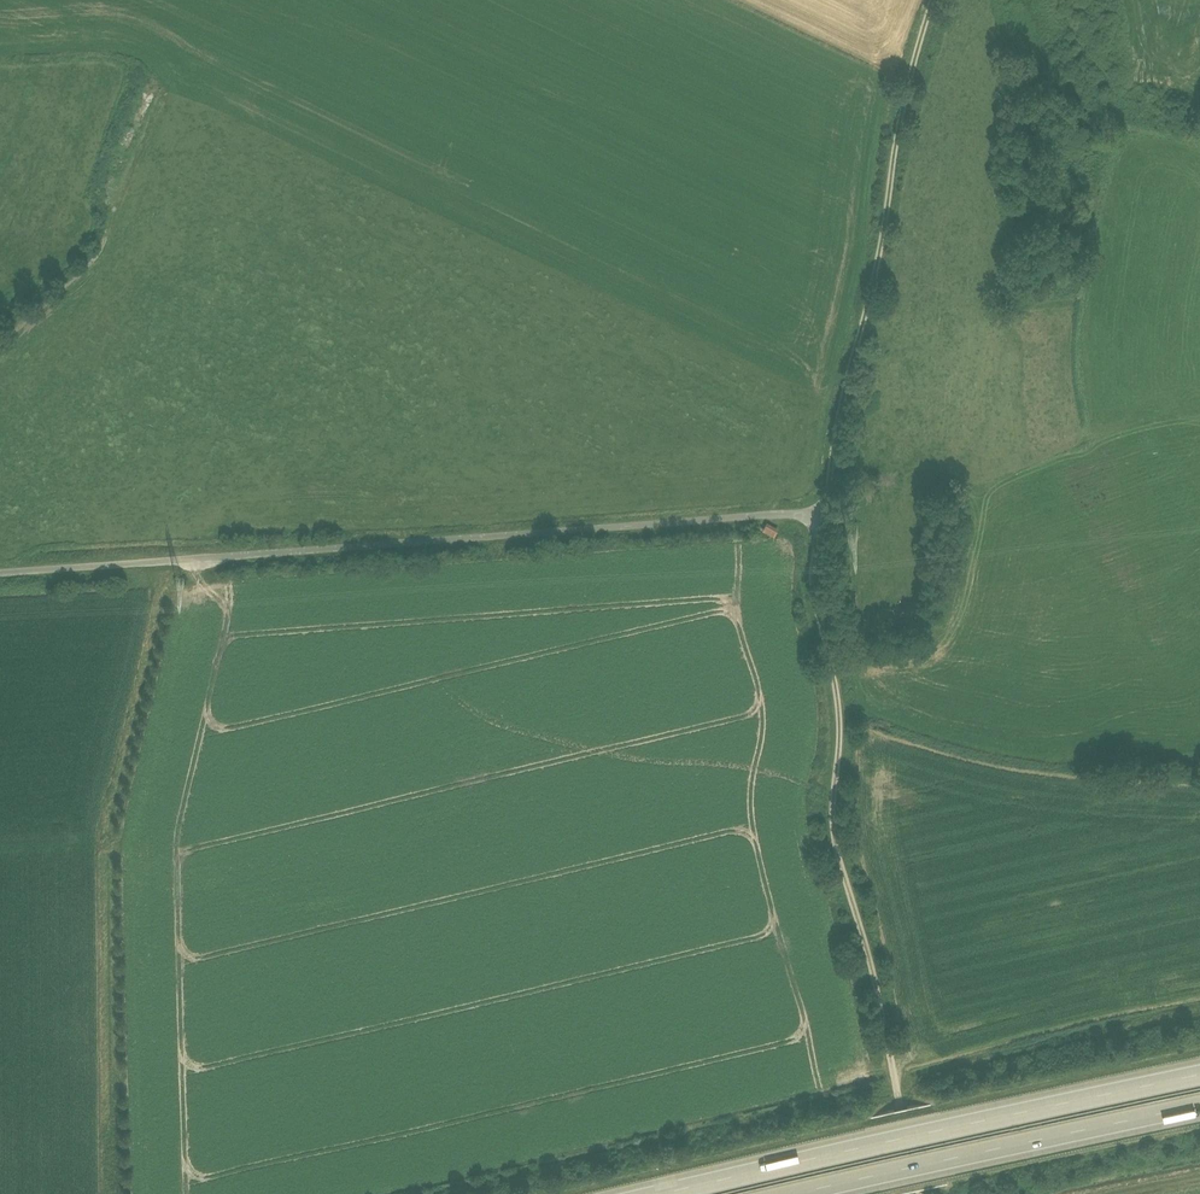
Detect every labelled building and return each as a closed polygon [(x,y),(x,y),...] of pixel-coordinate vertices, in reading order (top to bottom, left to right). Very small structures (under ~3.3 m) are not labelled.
[(766,524),(762,532),(774,539),(778,531),(766,524)]
